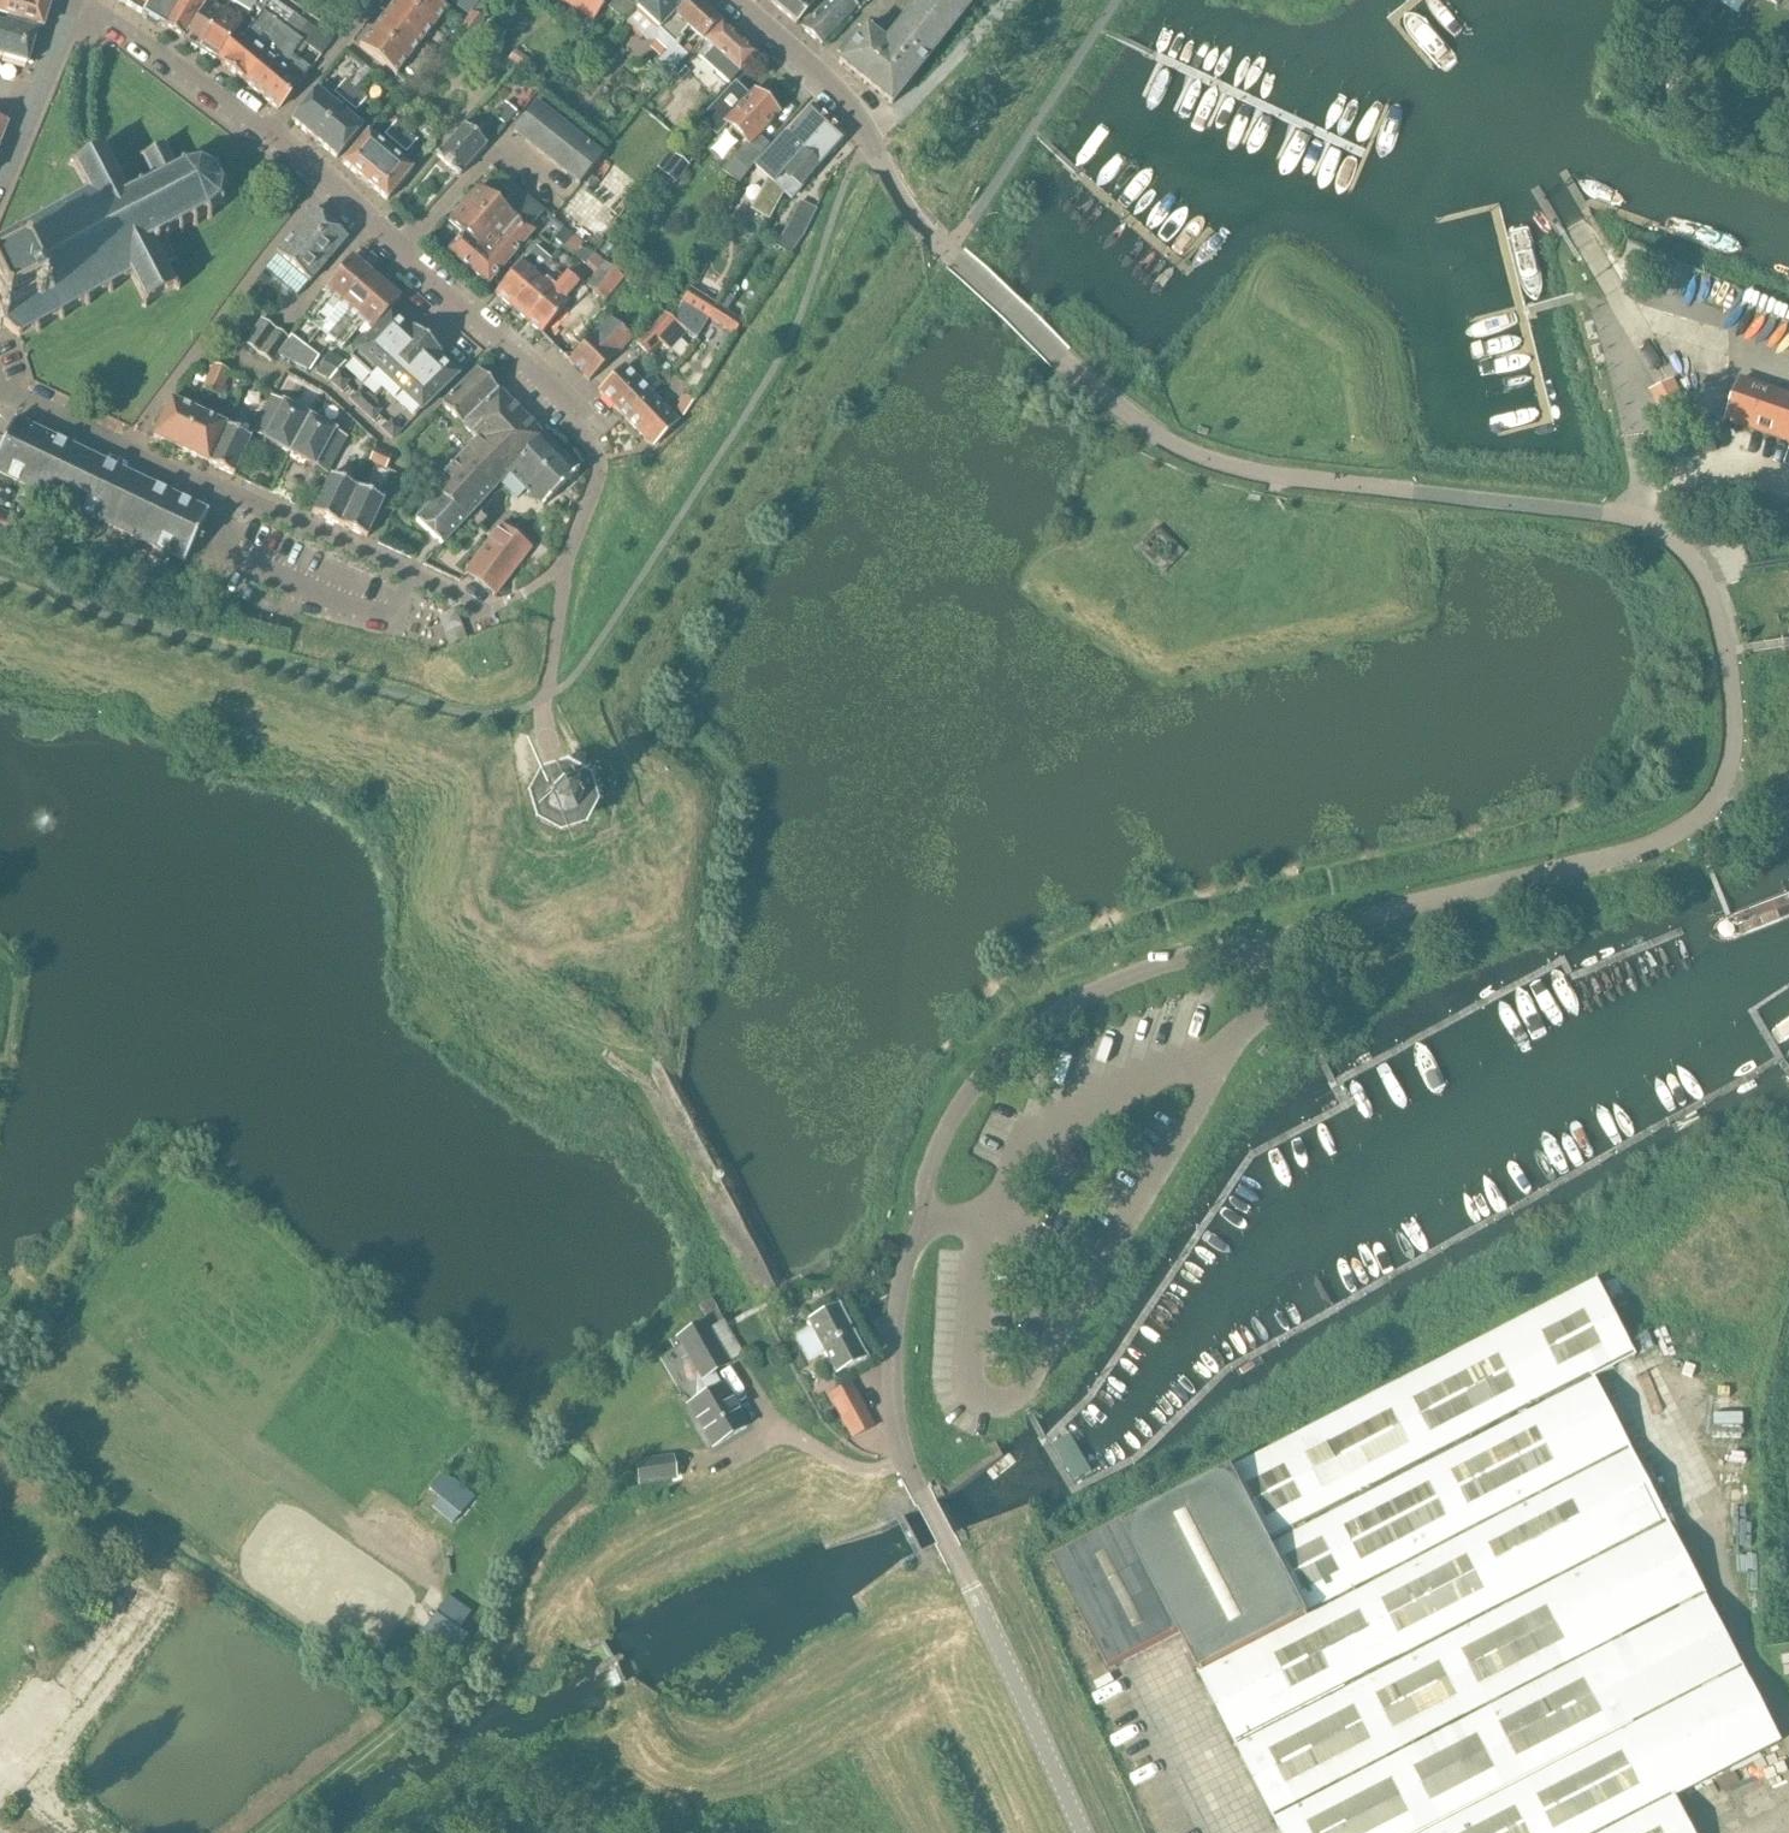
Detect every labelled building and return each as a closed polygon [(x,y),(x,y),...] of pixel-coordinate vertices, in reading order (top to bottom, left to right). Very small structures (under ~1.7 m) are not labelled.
[(7,18),(39,27),(43,28),(48,10),(31,5),(31,3),(22,0),(0,0),(0,16),(7,18)] [(31,3),(31,5),(48,10),(51,0),(22,0),(31,3)] [(155,0),(119,0),(145,16),(155,0)] [(145,16),(184,41),(208,1),(209,0),(155,0),(145,16)] [(184,41),(200,50),(224,12),(216,7),(220,0),(209,0),(208,1),(184,41)] [(254,24),(244,37),(242,36),(222,64),(241,80),(284,28),(286,29),(295,16),(273,0),(272,0),(262,14),(254,24)] [(232,1),(250,13),(253,8),(262,14),(272,0),(230,0),(232,1)] [(401,0),(396,0),(385,14),(423,43),(436,27),(401,0)] [(435,0),(401,0),(436,27),(449,11),(435,0)] [(469,16),(480,1),(478,0),(448,0),(469,16)] [(560,0),(592,23),(608,0),(560,0)] [(608,8),(624,22),(625,21),(644,0),(615,0),(608,8)] [(647,42),(649,42),(651,42),(653,42),(655,42),(657,41),(668,52),(659,61),(672,73),(687,56),(678,47),(685,39),(682,36),(689,28),(676,16),(690,0),(644,0),(625,21),(647,42)] [(704,40),(720,22),(696,0),(690,0),(676,16),(689,28),(703,41),(704,40)] [(796,24),(817,0),(769,0),(796,24)] [(867,2),(869,0),(831,0),(803,29),(822,45),(857,9),(859,11),(867,2)] [(839,63),(892,105),(975,0),(919,0),(889,38),(872,23),(839,63)] [(1677,10),(1684,15),(1676,27),(1689,36),(1716,0),(1684,0),(1681,4),(1677,10)] [(239,22),(224,12),(200,50),(222,64),(242,36),(244,37),(254,24),(243,16),(239,22)] [(464,28),(474,36),(485,20),(475,13),(464,28)] [(423,43),(385,14),(373,30),(410,60),(423,43)] [(0,41),(0,57),(29,65),(39,27),(7,18),(0,41)] [(489,21),(477,37),(496,52),(506,33),(489,21)] [(720,22),(704,40),(710,44),(699,57),(718,74),(729,85),(756,54),(720,22)] [(284,28),(241,80),(261,96),(294,56),(293,55),(302,42),(321,56),(332,41),(313,27),(307,24),(297,38),(286,29),(284,28)] [(410,60),(373,30),(360,46),(397,76),(410,60)] [(515,51),(508,61),(525,71),(532,62),(515,51)] [(261,96),(278,110),(311,70),(294,56),(261,96)] [(335,94),(346,102),(357,89),(346,79),(335,94)] [(717,133),(726,123),(749,144),(724,172),(739,184),(768,146),(758,136),(778,115),(754,92),(748,98),(735,85),(702,120),(717,133)] [(1140,102),(1118,88),(1074,154),(1096,169),(1140,102)] [(357,89),(346,102),(356,111),(368,97),(357,89)] [(314,140),(341,109),(318,90),(292,121),(314,140)] [(505,103),(494,116),(506,126),(517,112),(505,103)] [(580,185),(603,156),(536,103),(513,132),(580,185)] [(793,142),(773,165),(782,173),(828,121),(811,106),(785,135),(793,142)] [(314,140),(337,159),(363,127),(341,109),(314,140)] [(9,123),(0,120),(0,146),(9,123)] [(774,184),(772,185),(784,195),(791,202),(801,190),(799,189),(844,139),(846,137),(828,121),(782,173),(783,174),(774,184)] [(396,144),(407,131),(396,122),(385,136),(396,144)] [(464,126),(437,156),(459,177),(487,146),(464,126)] [(418,140),(407,131),(396,144),(407,153),(418,140)] [(368,132),(342,163),(365,182),(391,151),(368,132)] [(14,227),(17,231),(0,240),(0,316),(1,318),(0,319),(0,330),(5,327),(20,338),(35,329),(38,333),(41,331),(39,327),(60,315),(63,319),(64,319),(66,318),(64,314),(85,302),(88,306),(91,304),(89,300),(109,289),(111,294),(114,292),(112,287),(131,277),(143,301),(142,307),(146,308),(148,302),(174,289),(180,290),(181,286),(175,284),(165,265),(177,259),(168,242),(171,241),(167,234),(178,228),(182,235),(185,233),(181,226),(192,221),(195,227),(198,225),(195,219),(205,213),(208,218),(211,216),(208,211),(218,202),(221,207),(225,205),(221,200),(223,187),(229,187),(228,183),(222,183),(216,172),(221,168),(218,165),(213,169),(202,164),(203,158),(199,157),(198,163),(186,165),(183,160),(179,162),(182,167),(177,169),(167,146),(168,143),(165,142),(163,145),(143,156),(140,155),(139,158),(142,159),(153,181),(143,186),(140,181),(126,188),(121,179),(125,177),(123,173),(119,175),(106,150),(107,144),(102,144),(101,149),(76,163),(70,161),(69,166),(75,167),(87,192),(68,202),(66,199),(63,201),(65,204),(45,215),(43,212),(41,213),(42,216),(20,229),(18,225),(16,226),(14,227)] [(692,162),(674,148),(658,169),(676,183),(692,162)] [(391,151),(365,182),(387,201),(413,169),(391,151)] [(1598,184),(1591,204),(1669,229),(1675,209),(1598,184)] [(448,252),(468,269),(513,217),(508,213),(479,188),(449,222),(463,234),(448,252)] [(524,195),(508,213),(513,217),(468,269),(488,286),(534,232),(531,229),(544,213),(524,195)] [(803,236),(816,210),(801,202),(787,228),(803,236)] [(314,211),(276,255),(309,284),(347,239),(314,211)] [(574,237),(564,229),(557,222),(547,233),(564,248),(574,237)] [(588,250),(574,237),(564,248),(579,261),(588,250)] [(706,255),(711,246),(700,241),(696,251),(697,251),(694,258),(699,261),(703,253),(706,255)] [(495,294),(511,308),(552,262),(544,255),(536,248),(495,294)] [(584,266),(585,266),(594,274),(600,268),(590,260),(594,255),(588,250),(579,261),(584,266)] [(320,329),(368,273),(351,258),(323,290),(303,317),(312,324),(320,329)] [(511,308),(526,322),(564,278),(563,277),(556,271),(559,268),(552,262),(511,308)] [(606,264),(587,288),(605,302),(624,278),(606,264)] [(329,336),(337,342),(383,286),(368,273),(320,329),(329,336)] [(564,278),(526,322),(542,335),(555,321),(571,303),(569,302),(579,291),(571,284),(574,282),(565,274),(563,277),(564,278)] [(364,321),(373,328),(375,329),(379,324),(400,300),(383,286),(337,342),(344,347),(364,321)] [(734,335),(742,320),(718,305),(708,319),(734,335)] [(440,353),(415,329),(411,333),(391,314),(381,325),(426,364),(395,399),(415,417),(457,376),(437,357),(440,353)] [(271,362),(277,353),(288,337),(262,320),(245,344),(271,362)] [(611,320),(569,361),(589,382),(632,340),(611,320)] [(566,331),(555,321),(542,335),(553,345),(566,331)] [(348,359),(395,399),(426,364),(381,325),(379,324),(375,329),(373,328),(348,359)] [(636,343),(647,354),(662,340),(650,329),(636,343)] [(282,356),(292,362),(305,347),(296,341),(292,343),(282,356)] [(305,347),(292,362),(310,371),(320,357),(305,347)] [(316,374),(330,381),(345,362),(330,354),(316,374)] [(214,365),(209,377),(203,389),(219,396),(230,372),(214,365)] [(599,393),(618,411),(626,420),(651,395),(624,368),(599,393)] [(478,370),(442,404),(477,441),(432,488),(440,495),(417,521),(442,544),(508,472),(544,436),(478,370)] [(340,372),(331,382),(341,391),(350,381),(340,372)] [(1726,423),(1788,445),(1788,394),(1742,377),(1728,417),(1726,423)] [(1674,379),(1650,391),(1660,411),(1684,399),(1674,379)] [(361,391),(352,401),(363,411),(372,401),(361,391)] [(651,395),(626,420),(653,447),(678,421),(651,395)] [(684,416),(694,401),(686,396),(676,411),(684,416)] [(252,433),(290,453),(310,417),(272,397),(252,433)] [(180,451),(198,414),(171,401),(154,438),(180,451)] [(372,401),(363,411),(375,422),(384,412),(372,401)] [(225,426),(198,414),(180,451),(207,463),(225,426)] [(348,438),(310,417),(290,453),(328,474),(348,438)] [(0,451),(0,475),(63,505),(84,515),(185,563),(209,512),(15,420),(0,451)] [(392,421),(383,430),(393,439),(402,430),(392,421)] [(225,426),(207,463),(234,476),(252,439),(225,426)] [(508,472),(526,491),(543,507),(579,471),(544,436),(508,472)] [(385,468),(391,456),(375,448),(369,461),(385,468)] [(340,525),(357,489),(330,476),(313,513),(340,525)] [(357,489),(340,525),(367,538),(384,501),(357,489)] [(71,543),(84,515),(63,505),(49,533),(71,543)] [(3,536),(10,514),(0,511),(0,535),(3,536)] [(465,574),(471,578),(494,596),(531,548),(502,526),(465,574)] [(577,820),(586,805),(580,788),(564,779),(547,784),(539,799),(544,816),(561,825),(577,820)] [(1699,925),(1708,948),(1788,917),(1788,892),(1699,925)] [(1603,1399),(1592,1378),(1636,1355),(1597,1281),(1054,1562),(1110,1671),(1181,1634),(1284,1832),(1692,1832),(1674,1798),(1780,1743),(1603,1399)] [(712,1299),(699,1307),(712,1328),(725,1321),(712,1299)] [(810,1363),(824,1355),(835,1375),(866,1358),(839,1306),(807,1323),(809,1328),(796,1336),(810,1363)] [(727,1364),(706,1330),(702,1323),(677,1339),(697,1370),(697,1401),(688,1406),(713,1447),(747,1427),(714,1372),(727,1364)] [(852,1438),(874,1427),(851,1383),(830,1394),(852,1438)] [(637,1463),(640,1483),(676,1477),(672,1457),(637,1463)] [(431,1507),(452,1524),(476,1496),(456,1480),(454,1481),(444,1473),(430,1490),(439,1498),(431,1507)] [(455,1655),(467,1636),(451,1625),(463,1608),(447,1597),(423,1633),(455,1655)] [(607,1648),(615,1643),(611,1637),(587,1651),(591,1657),(603,1650),(617,1677),(608,1681),(611,1687),(631,1676),(628,1671),(621,1674),(607,1648)]
